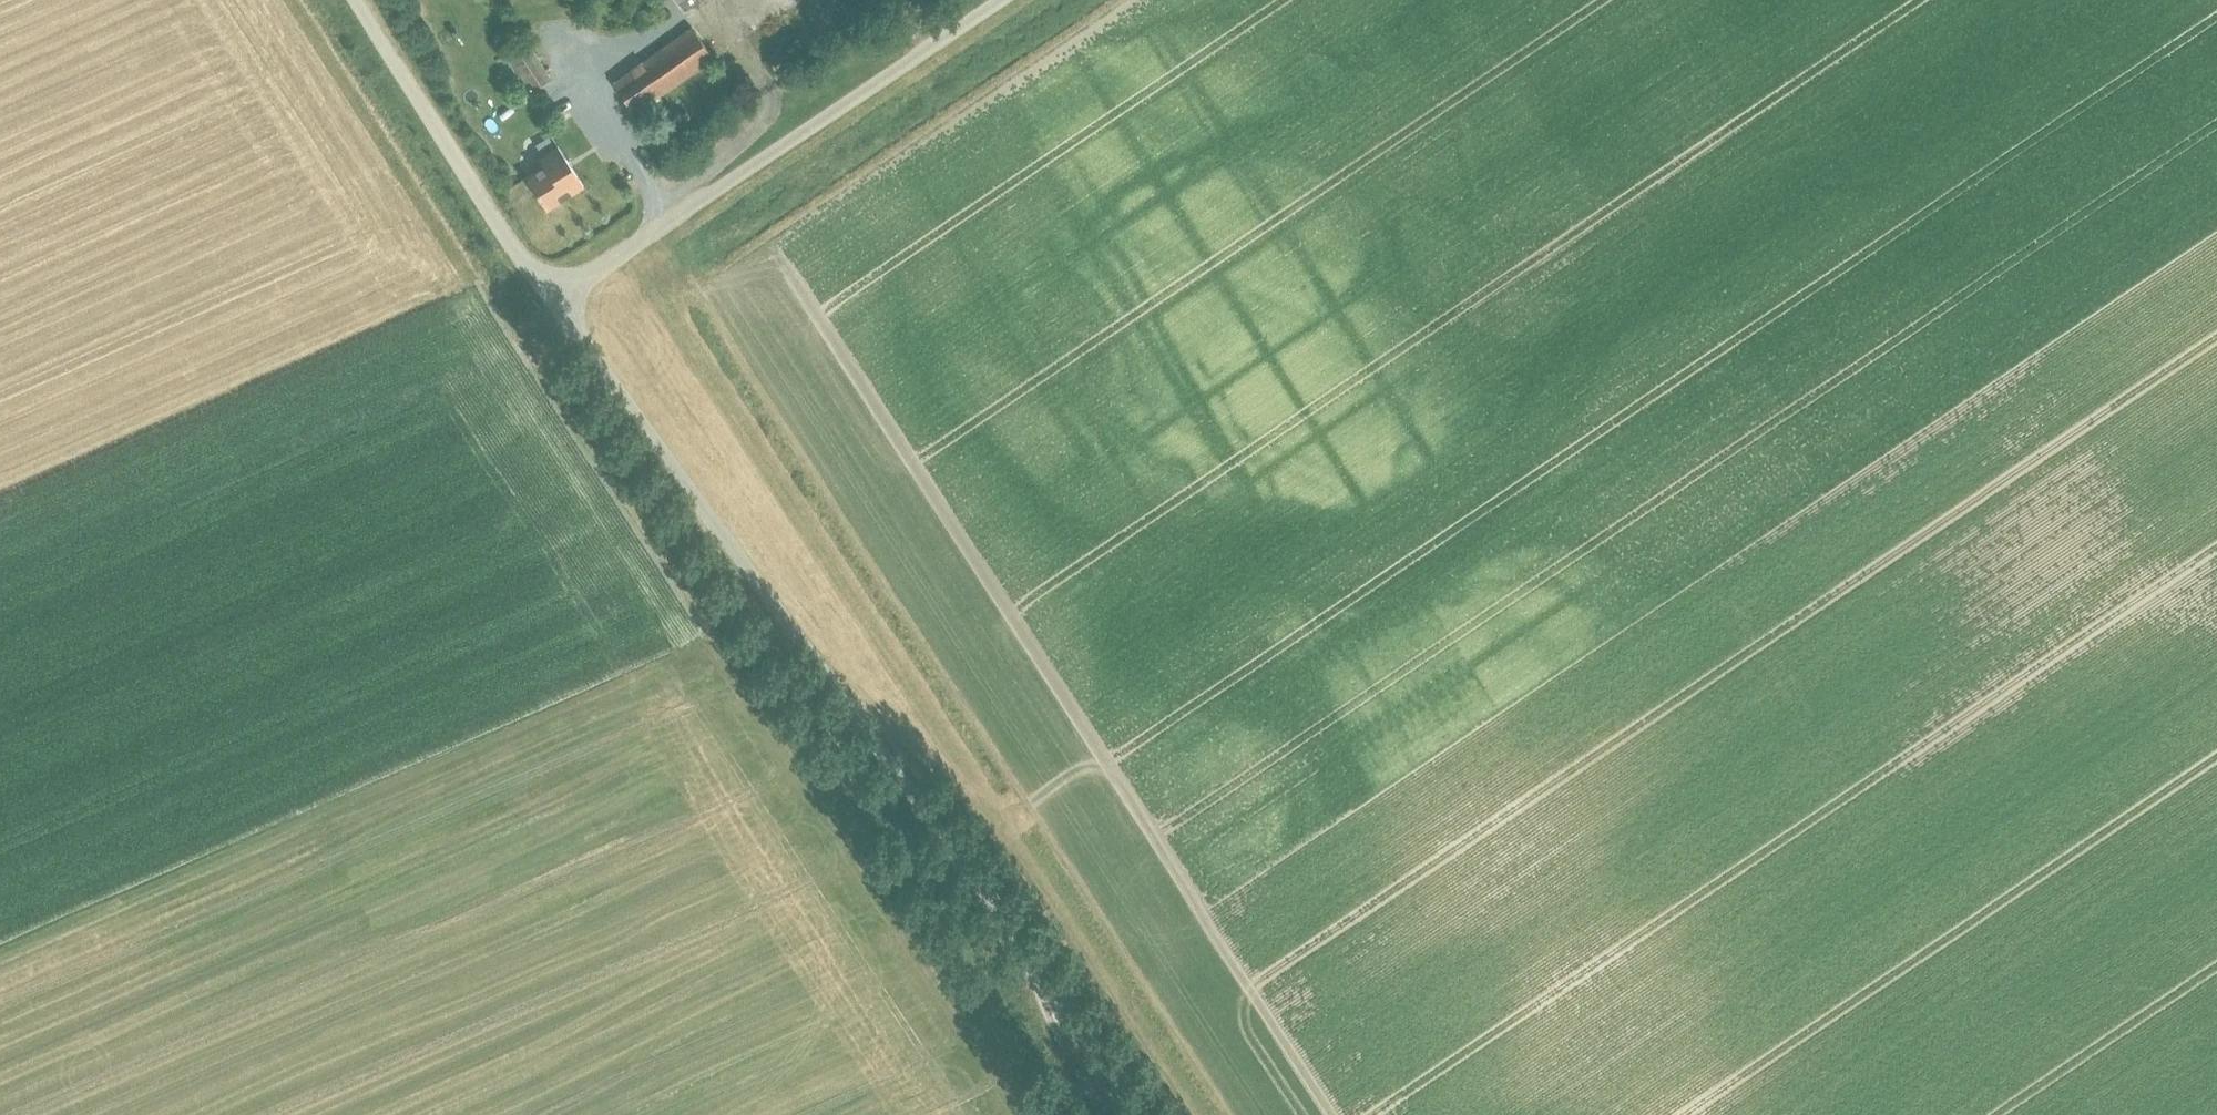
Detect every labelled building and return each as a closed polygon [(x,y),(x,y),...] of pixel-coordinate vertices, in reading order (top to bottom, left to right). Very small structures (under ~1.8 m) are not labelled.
[(682,11),(698,0),(674,0),(682,11)] [(633,113),(711,58),(691,29),(612,84),(633,113)] [(529,93),(549,80),(526,43),(506,56),(529,93)] [(545,210),(581,186),(556,147),(534,161),(539,169),(524,179),(545,210)]
